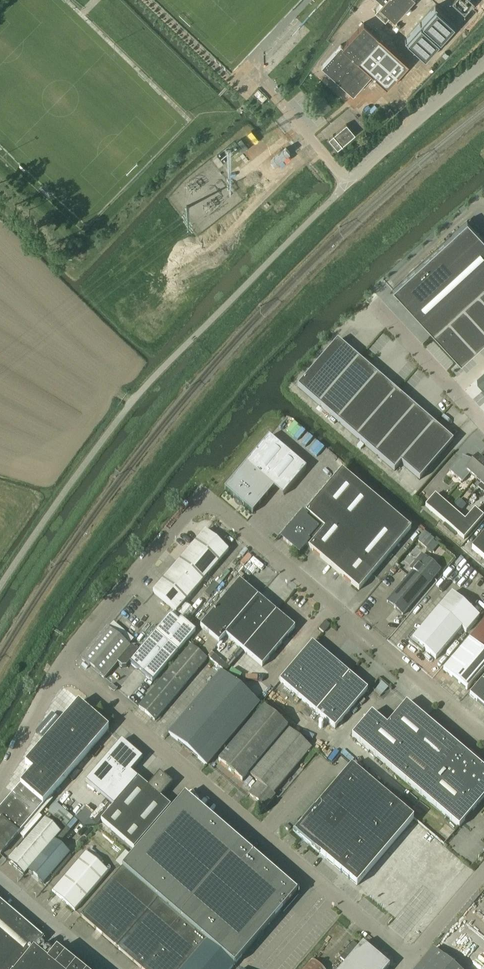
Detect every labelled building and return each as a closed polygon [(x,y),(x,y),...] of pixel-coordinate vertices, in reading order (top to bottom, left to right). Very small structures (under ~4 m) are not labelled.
[(382,1),(379,4),(375,9),(385,19),(390,14),(395,19),(412,0),(381,0),(382,1)] [(472,0),(453,0),(452,1),(465,13),(475,2),(472,0)] [(405,39),(426,58),(457,24),(436,5),(405,39)] [(341,44),(322,65),(353,94),(373,73),(371,71),(392,48),(364,22),(343,45),(341,44)] [(324,98),(314,105),(322,115),(331,107),(324,98)] [(390,117),(394,113),(391,108),(386,112),(390,117)] [(346,124),(343,127),(329,139),(338,149),(355,134),(346,124)] [(213,158),(219,166),(224,163),(217,154),(213,158)] [(393,289),(395,291),(400,296),(461,363),(483,342),(483,238),(467,220),(393,289)] [(338,341),(298,387),(394,472),(401,464),(420,480),(453,442),(338,341)] [(269,438),(224,490),(252,514),(274,489),(283,496),(306,469),(269,438)] [(475,479),(483,469),(483,462),(478,457),(471,465),(462,457),(449,471),(463,483),(470,474),(475,479)] [(475,479),(481,484),(478,488),(483,493),(483,469),(475,479)] [(359,591),(372,576),(411,529),(342,471),(306,513),(306,514),(284,540),(299,552),(305,545),(309,548),(359,591)] [(440,520),(450,508),(435,495),(425,506),(440,520)] [(458,502),(452,509),(459,514),(465,507),(458,502)] [(465,521),(450,508),(440,520),(464,540),(483,517),(475,510),(465,521)] [(176,613),(176,612),(228,551),(205,531),(153,593),(176,613)] [(418,540),(432,553),(440,544),(426,531),(418,540)] [(476,553),(483,560),(483,535),(472,549),(476,553)] [(445,551),(442,558),(451,562),(454,555),(445,551)] [(245,575),(258,561),(250,553),(237,567),(245,575)] [(413,572),(387,602),(402,616),(433,580),(440,571),(421,555),(410,569),(413,572)] [(244,652),(262,667),(295,629),(239,582),(200,628),(219,644),(225,636),(239,648),(243,651),(244,652)] [(452,594),(439,609),(417,635),(414,632),(407,640),(422,653),(424,650),(435,660),(457,634),(460,636),(463,631),(461,630),(462,630),(466,633),(480,617),(452,594)] [(132,646),(130,648),(117,664),(122,668),(126,667),(129,663),(152,683),(195,631),(181,619),(178,622),(170,615),(143,646),(142,646),(132,646)] [(324,633),(330,626),(325,622),(319,629),(324,633)] [(443,670),(467,691),(483,671),(483,622),(443,670)] [(110,628),(123,638),(127,633),(114,623),(110,628)] [(107,628),(81,659),(104,679),(117,664),(130,648),(107,628)] [(279,682),(335,729),(368,690),(312,643),(279,682)] [(191,646),(165,677),(139,708),(155,721),(207,660),(191,646)] [(210,660),(210,661),(225,673),(244,652),(243,651),(239,648),(225,665),(214,656),(210,660)] [(259,704),(221,672),(169,734),(207,766),(259,704)] [(483,708),(483,678),(469,695),(483,708)] [(109,730),(78,703),(25,765),(32,772),(0,809),(0,819),(1,820),(0,821),(0,855),(109,730)] [(429,723),(406,703),(387,726),(372,714),(352,737),(390,769),(459,828),(483,798),(483,770),(429,723)] [(242,782),(248,774),(287,728),(264,708),(218,762),(242,782)] [(52,713),(36,733),(44,740),(61,721),(52,713)] [(287,728),(248,774),(258,783),(248,794),(265,808),(275,796),(273,794),(312,748),(287,728)] [(143,759),(129,747),(122,741),(85,782),(113,807),(138,779),(131,773),(143,759)] [(295,834),(304,842),(357,886),(414,819),(352,767),(295,834)] [(134,850),(146,835),(170,807),(160,799),(172,785),(160,774),(148,788),(138,779),(113,807),(114,807),(101,821),(134,850)] [(122,868),(207,942),(234,965),(297,893),(185,796),(122,868)] [(65,816),(70,821),(73,818),(57,803),(49,812),(60,822),(65,816)] [(28,871),(54,840),(61,832),(45,819),(8,862),(23,875),(27,871),(28,871)] [(437,834),(445,842),(455,832),(447,824),(437,834)] [(63,832),(55,841),(54,840),(28,871),(44,885),(70,854),(59,844),(67,836),(63,832)] [(109,873),(86,853),(52,892),(75,912),(109,873)] [(207,942),(122,868),(80,917),(141,968),(183,968),(207,942)] [(47,962),(34,952),(44,939),(0,901),(0,968),(42,968),(47,962)] [(183,968),(231,968),(234,965),(207,942),(183,968)] [(376,955),(363,944),(341,968),(388,968),(390,967),(376,955)] [(417,968),(457,968),(434,949),(417,968)] [(57,951),(47,962),(42,968),(79,968),(57,951)] [(311,959),(303,968),(322,968),(311,959)]
